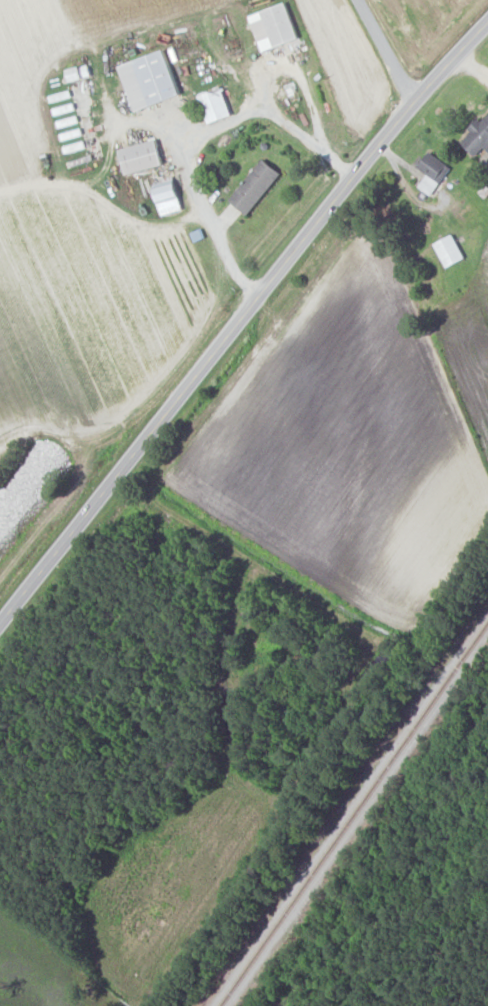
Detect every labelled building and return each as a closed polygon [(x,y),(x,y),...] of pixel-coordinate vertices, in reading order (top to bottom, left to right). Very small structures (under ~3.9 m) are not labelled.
[(263,50),(299,37),(286,1),(250,14),(263,50)] [(120,64),(136,110),(181,94),(165,48),(120,64)] [(92,74),(88,62),(68,68),(71,81),(92,74)] [(199,94),(210,122),(232,113),(221,85),(199,94)] [(471,129),(473,131),(463,141),(476,155),(485,146),(487,148),(487,112),(471,129)] [(120,148),(127,173),(164,164),(158,139),(120,148)] [(419,186),(431,195),(451,166),(429,151),(418,166),(428,173),(419,186)] [(248,213),(282,172),(264,157),(230,198),(248,213)] [(162,214),(183,208),(175,177),(154,183),(162,214)]
